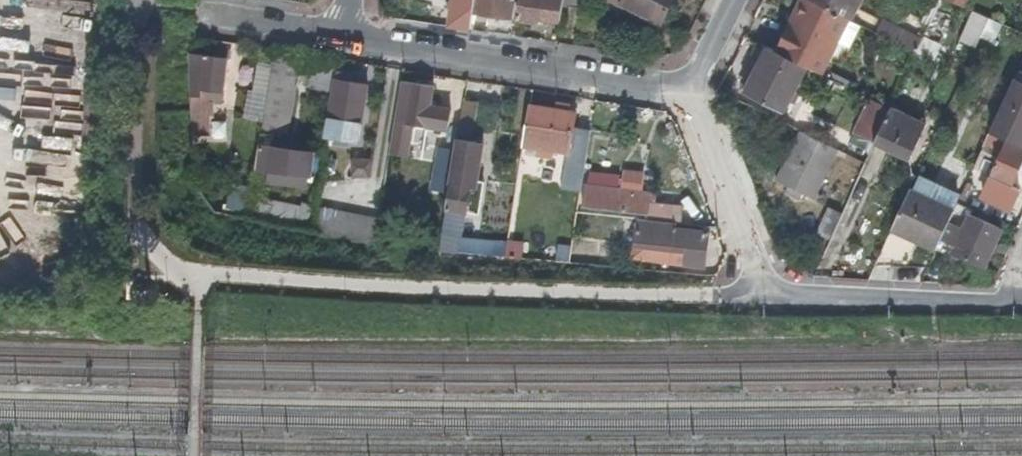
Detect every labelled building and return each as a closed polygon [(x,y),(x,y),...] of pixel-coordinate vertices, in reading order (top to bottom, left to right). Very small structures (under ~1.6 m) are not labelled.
[(449,26),(470,29),(473,11),(475,0),(453,0),(449,26)] [(473,11),(512,17),(515,0),(475,0),(473,11)] [(560,19),(563,5),(564,0),(520,0),(517,18),(538,21),(539,16),(560,19)] [(661,23),(673,0),(614,0),(661,23)] [(773,48),(803,63),(817,70),(824,56),(838,62),(857,22),(844,16),(813,0),(797,0),(773,48)] [(851,0),(813,0),(844,16),(851,0)] [(962,38),(977,45),(989,17),(975,10),(962,38)] [(913,49),(918,34),(879,20),(874,35),(913,49)] [(847,61),(864,69),(872,53),(888,61),(895,45),(863,30),(847,61)] [(780,109),(803,63),(773,48),(763,43),(740,90),(780,109)] [(218,50),(217,57),(227,58),(228,51),(218,50)] [(217,57),(189,53),(190,100),(191,131),(208,132),(211,102),(221,103),(227,58),(217,57)] [(299,59),(273,55),(272,65),(263,117),(256,165),(255,168),(309,175),(312,154),(307,153),(308,147),(286,144),(285,150),(272,148),(274,136),(281,137),(286,137),(299,59)] [(309,86),(332,91),(336,64),(313,60),(309,86)] [(249,115),(263,117),(272,65),(257,62),(249,115)] [(993,133),(1009,140),(1021,146),(1021,78),(1019,77),(993,133)] [(334,99),(331,99),(325,136),(358,142),(367,85),(337,80),(334,99)] [(414,125),(420,126),(435,128),(446,130),(449,109),(430,106),(433,86),(401,81),(390,152),(409,155),(414,125)] [(874,119),(882,103),(870,97),(861,113),(874,119)] [(480,212),(484,188),(471,186),(472,180),(479,142),(472,141),(478,101),(464,99),(441,249),(459,250),(465,210),(480,212)] [(562,187),(582,190),(591,129),(571,126),(574,112),(529,105),(523,145),(538,147),(537,154),(551,156),(552,150),(567,152),(562,187)] [(925,123),(891,107),(876,142),(909,157),(925,123)] [(797,111),(791,125),(799,129),(810,135),(817,121),(797,111)] [(433,138),(435,128),(420,126),(419,136),(433,138)] [(814,198),(837,148),(810,135),(799,129),(775,179),(814,198)] [(1009,140),(992,178),(1015,188),(1021,171),(1021,146),(1009,140)] [(479,142),(472,180),(478,181),(485,143),(479,142)] [(435,173),(450,175),(454,148),(440,145),(435,173)] [(368,177),(369,159),(350,158),(349,176),(368,177)] [(584,206),(648,214),(650,204),(651,193),(641,192),(643,172),(628,170),(625,190),(587,185),(584,206)] [(471,186),(484,188),(485,182),(478,181),(472,180),(471,186)] [(890,235),(933,255),(950,220),(954,210),(911,190),(890,235)] [(980,194),(975,207),(999,218),(1004,205),(980,194)] [(301,207),(251,197),(248,220),(311,232),(315,206),(302,203),(301,207)] [(950,220),(966,227),(972,213),(974,208),(958,201),(954,210),(950,220)] [(648,214),(648,220),(678,223),(682,224),(684,208),(650,204),(648,214)] [(379,218),(315,206),(311,232),(375,244),(379,218)] [(819,232),(832,238),(843,213),(830,207),(819,232)] [(1003,227),(972,213),(966,227),(950,220),(933,255),(949,263),(951,259),(957,246),(969,251),(966,256),(985,266),(1003,227)] [(637,245),(666,249),(689,252),(688,256),(687,264),(707,266),(711,232),(678,228),(678,223),(648,220),(640,219),(637,245)] [(962,264),(966,256),(969,251),(957,246),(951,259),(962,264)]
